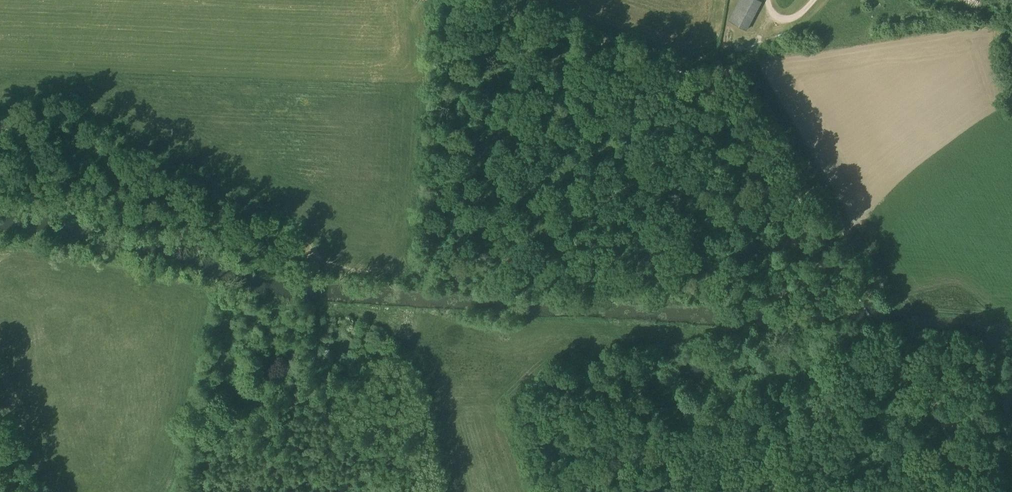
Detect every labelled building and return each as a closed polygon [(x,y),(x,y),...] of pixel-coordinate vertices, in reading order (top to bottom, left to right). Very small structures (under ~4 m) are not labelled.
[(762,2),(759,0),(739,0),(728,21),(747,31),(762,2)]
